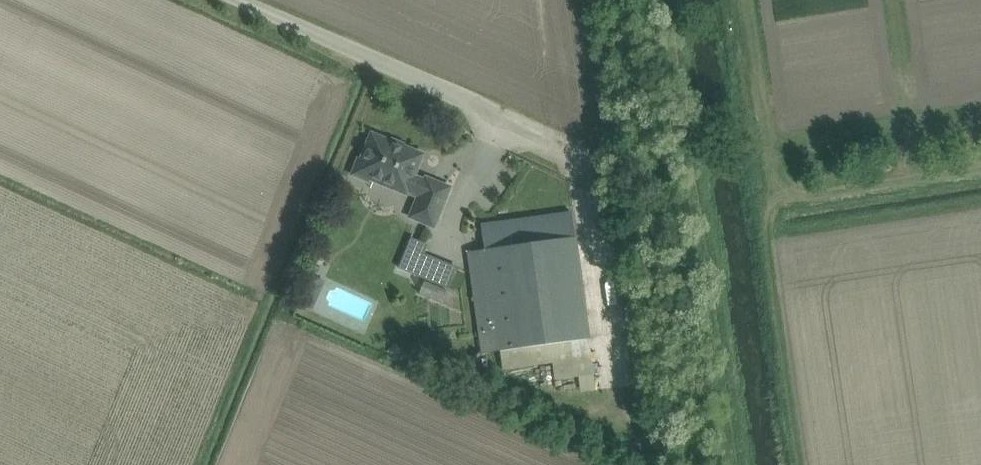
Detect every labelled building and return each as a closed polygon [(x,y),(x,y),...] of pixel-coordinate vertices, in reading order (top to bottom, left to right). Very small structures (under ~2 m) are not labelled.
[(408,218),(433,228),(449,185),(425,176),(424,178),(415,174),(423,155),(371,134),(351,176),(407,197),(408,195),(416,198),(408,218)] [(481,355),(490,353),(493,370),(552,362),(554,378),(591,373),(587,340),(570,214),(479,226),(483,251),(467,253),(481,355)] [(407,245),(424,252),(428,244),(410,236),(407,245)] [(424,252),(407,245),(398,269),(446,287),(455,265),(424,252)] [(296,292),(293,300),(307,306),(310,298),(296,292)]
